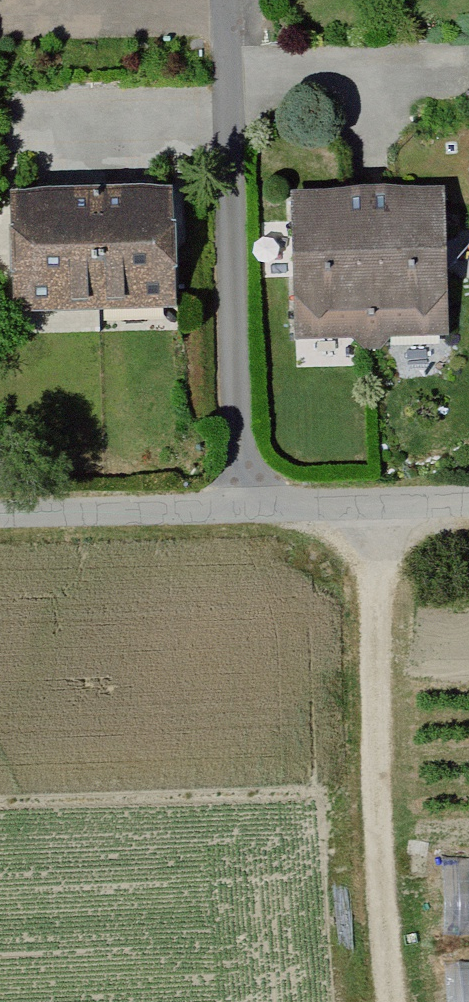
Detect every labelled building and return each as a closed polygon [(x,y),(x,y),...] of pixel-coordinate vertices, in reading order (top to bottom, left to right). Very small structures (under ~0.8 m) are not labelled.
[(430,346),(426,199),(273,203),(276,350),(430,346)] [(154,201),(0,205),(0,333),(157,329),(154,201)] [(447,932),(468,931),(468,862),(445,863),(447,932)] [(447,967),(448,1001),(468,1001),(468,966),(447,967)]
